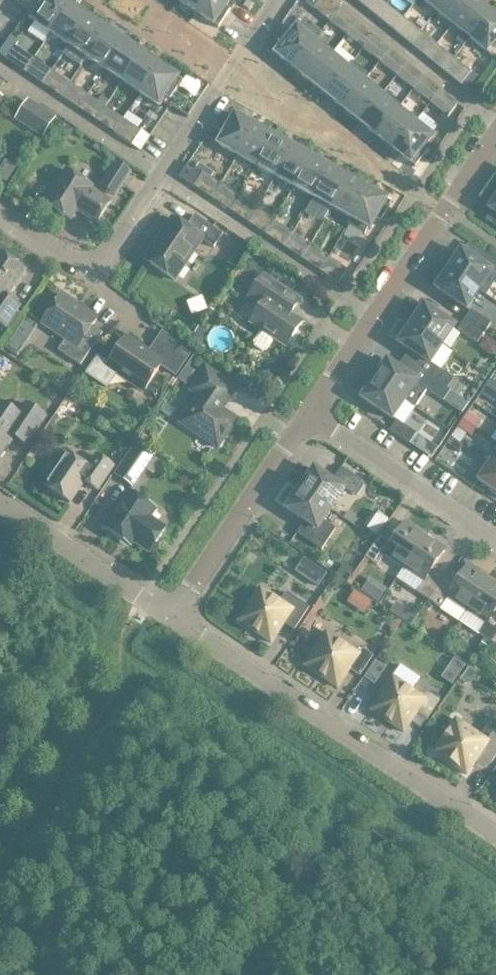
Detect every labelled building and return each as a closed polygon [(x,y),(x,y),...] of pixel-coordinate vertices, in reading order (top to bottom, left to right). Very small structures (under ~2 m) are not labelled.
[(30,21),(48,34),(68,5),(60,0),(38,0),(33,8),(37,11),(30,21)] [(201,0),(175,0),(175,1),(193,13),(201,0)] [(193,13),(216,28),(217,27),(216,27),(228,10),(223,7),(228,0),(201,0),(193,13)] [(317,0),(306,0),(303,2),(311,8),(317,0)] [(311,8),(318,15),(325,1),(324,0),(317,0),(311,8)] [(444,0),(419,0),(434,12),(444,0)] [(434,12),(451,26),(472,0),(444,0),(434,12)] [(451,26),(458,31),(452,39),(461,47),(468,39),(489,13),(474,0),(472,0),(451,26)] [(392,11),(384,4),(374,17),(375,16),(380,20),(392,11)] [(68,5),(48,34),(66,46),(86,17),(68,5)] [(337,9),(327,22),(335,28),(341,14),(337,11),(338,10),(337,9)] [(468,39),(489,57),(495,48),(495,18),(489,13),(468,39)] [(79,65),(84,58),(103,29),(86,17),(66,46),(61,53),(79,65)] [(409,25),(401,18),(391,31),(392,30),(397,34),(409,25)] [(354,23),(344,35),(352,42),(358,28),(354,24),(355,23),(354,23)] [(290,68),(312,42),(295,27),(287,37),(283,34),(270,50),(269,50),(269,51),(290,68)] [(103,29),(84,58),(102,70),(121,41),(103,29)] [(426,38),(418,32),(408,44),(408,45),(409,43),(414,47),(426,38)] [(371,36),(361,49),(369,55),(375,42),(371,38),(372,37),(371,36)] [(14,60),(19,50),(0,41),(0,53),(14,60)] [(121,41),(102,70),(120,82),(139,53),(121,41)] [(312,42),(290,68),(307,82),(329,55),(312,42)] [(443,52),(435,45),(424,58),(425,58),(426,57),(430,61),(443,52)] [(388,50),(377,63),(386,69),(392,55),(387,52),(388,50)] [(139,53),(120,82),(138,94),(157,65),(139,53)] [(23,71),(22,73),(32,59),(23,54),(18,68),(23,71)] [(329,55),(307,82),(324,95),(346,69),(329,55)] [(460,65),(451,59),(441,71),(441,72),(442,70),(447,74),(459,66),(460,65)] [(405,63),(394,76),(402,83),(409,69),(404,65),(405,64),(405,63)] [(157,65),(138,94),(157,106),(164,96),(168,99),(179,82),(180,82),(180,81),(157,65)] [(41,83),(40,85),(49,71),(41,66),(36,80),(41,83)] [(346,69),(324,95),(341,109),(362,82),(346,69)] [(421,77),(411,90),(419,96),(425,82),(421,79),(422,77),(421,77)] [(58,95),(58,97),(67,84),(59,78),(54,92),(58,95)] [(362,82),(341,109),(357,123),(379,96),(362,82)] [(76,107),(76,109),(85,96),(77,90),(72,104),(76,107)] [(438,91),(428,103),(436,110),(442,96),(438,92),(439,91),(438,91)] [(374,136),(396,110),(379,96),(357,123),(374,136)] [(25,100),(13,118),(39,136),(51,118),(25,100)] [(94,120),(93,121),(94,121),(103,108),(95,102),(94,102),(90,116),(94,120)] [(396,110),(374,136),(391,150),(413,123),(396,110)] [(235,156),(252,126),(227,112),(227,113),(217,131),(222,134),(216,145),(235,156)] [(112,132),(111,133),(112,133),(121,120),(113,114),(112,114),(107,128),(112,132)] [(413,123),(391,150),(413,167),(414,166),(413,166),(426,150),(422,147),(430,137),(413,123)] [(130,144),(129,145),(130,145),(139,132),(130,126),(125,140),(130,144)] [(254,166),(271,136),(252,126),(235,156),(254,166)] [(273,177),(290,147),(271,136),(254,166),(273,177)] [(292,187),(308,157),(290,147),(273,177),(292,187)] [(199,156),(193,166),(208,174),(213,164),(199,156)] [(174,157),(167,169),(179,176),(185,165),(174,157)] [(311,198),(327,168),(308,157),(292,187),(311,198)] [(330,208),(346,178),(327,168),(311,198),(330,208)] [(95,223),(108,202),(88,189),(90,187),(64,170),(42,204),(68,220),(76,208),(82,213),(81,214),(95,223)] [(209,179),(200,173),(191,186),(191,187),(192,186),(197,189),(209,179)] [(348,219),(365,189),(346,178),(330,208),(348,219)] [(227,191),(218,185),(209,199),(210,199),(210,198),(215,201),(227,191)] [(390,202),(365,189),(348,219),(349,219),(345,225),(362,235),(366,228),(368,229),(374,218),(379,221),(388,203),(389,203),(390,202)] [(487,209),(495,216),(495,195),(487,209)] [(245,203),(236,197),(227,211),(228,211),(228,210),(233,213),(245,203)] [(263,215),(254,209),(245,223),(246,223),(247,222),(251,225),(263,215)] [(162,235),(144,261),(172,281),(200,240),(212,248),(221,234),(192,215),(184,228),(170,219),(160,234),(162,235)] [(281,227),(272,222),(263,235),(264,236),(265,234),(269,238),(281,227)] [(299,240),(290,234),(281,247),(282,248),(283,246),(287,250),(299,240)] [(317,252),(308,246),(299,259),(300,260),(301,259),(305,262),(317,252)] [(477,290),(483,295),(495,277),(495,262),(483,254),(477,263),(459,251),(446,269),(477,290)] [(3,327),(17,306),(5,298),(23,270),(0,255),(0,325),(3,327)] [(335,264),(326,258),(317,271),(318,272),(319,271),(323,274),(335,264)] [(477,290),(446,269),(433,288),(465,309),(477,290)] [(301,302),(261,275),(246,297),(260,306),(248,323),(259,331),(252,342),(253,347),(260,352),(264,351),(272,340),(284,347),(300,322),(291,316),(301,302)] [(90,326),(95,319),(59,295),(40,324),(63,340),(56,351),(78,366),(100,333),(90,326)] [(409,325),(440,346),(453,327),(422,306),(409,325)] [(469,310),(462,320),(482,334),(489,324),(469,310)] [(482,334),(462,320),(455,331),(475,344),(482,334)] [(440,346),(409,325),(396,344),(427,365),(440,346)] [(102,389),(114,372),(142,391),(159,366),(173,375),(188,353),(160,334),(147,354),(124,338),(106,363),(93,355),(80,373),(102,389)] [(23,343),(12,335),(3,348),(15,356),(23,343)] [(372,380),(403,401),(413,408),(425,390),(418,386),(415,383),(416,382),(385,361),(372,380)] [(445,389),(452,379),(432,366),(425,376),(445,389)] [(178,423),(216,449),(235,420),(219,409),(222,404),(223,405),(234,389),(203,368),(188,391),(196,396),(178,423)] [(445,389),(425,376),(418,386),(425,390),(441,401),(448,391),(445,389)] [(403,401),(372,380),(359,399),(390,420),(403,401)] [(483,387),(495,395),(495,385),(488,380),(483,387)] [(495,395),(483,387),(478,394),(491,402),(495,395)] [(11,437),(25,445),(44,417),(23,403),(15,415),(0,405),(0,453),(11,437)] [(436,423),(448,431),(457,419),(451,415),(441,416),(436,423)] [(395,421),(388,431),(408,444),(415,434),(395,421)] [(448,431),(436,423),(431,430),(434,440),(440,444),(448,431)] [(408,444),(407,445),(416,450),(423,440),(415,434),(408,444)] [(461,446),(449,438),(444,444),(457,453),(461,446)] [(131,443),(110,474),(130,488),(151,456),(131,443)] [(487,463),(495,469),(495,450),(487,463)] [(43,486),(68,503),(82,482),(95,491),(112,466),(98,457),(89,469),(65,453),(43,486)] [(487,463),(475,481),(495,495),(495,469),(487,463)] [(298,489),(329,510),(343,490),(351,495),(360,482),(339,468),(330,481),(312,469),(309,473),(306,471),(298,483),(301,485),(298,489)] [(322,521),(329,510),(298,489),(295,493),(292,491),(284,504),(287,506),(284,510),(303,522),(295,534),(320,550),(334,529),(322,521)] [(151,510),(127,494),(104,527),(121,539),(123,535),(147,550),(161,529),(146,518),(151,510)] [(382,555),(401,569),(423,537),(414,531),(415,529),(404,522),(389,545),(377,537),(363,558),(375,566),(382,555)] [(423,537),(401,569),(421,582),(414,592),(426,600),(440,579),(428,571),(444,549),(433,541),(432,543),(423,537)] [(440,579),(426,600),(458,622),(486,579),(477,573),(478,572),(467,565),(452,587),(440,579)] [(489,643),(495,633),(495,617),(492,614),(495,607),(495,584),(495,585),(486,579),(458,622),(489,643)] [(278,601),(258,588),(236,621),(251,631),(252,629),(257,633),(256,634),(269,643),(281,624),(292,631),(307,608),(284,593),(278,601)] [(357,654),(324,632),(302,665),(317,676),(318,674),(323,677),(322,679),(335,688),(347,669),(358,676),(371,656),(361,649),(357,654)] [(391,677),(368,710),(384,721),(385,719),(390,722),(389,724),(401,733),(414,714),(424,721),(438,701),(427,694),(424,699),(410,690),(402,685),(391,677)] [(478,736),(454,719),(431,753),(464,775),(478,755),(489,763),(495,753),(495,731),(486,724),(478,736)]
